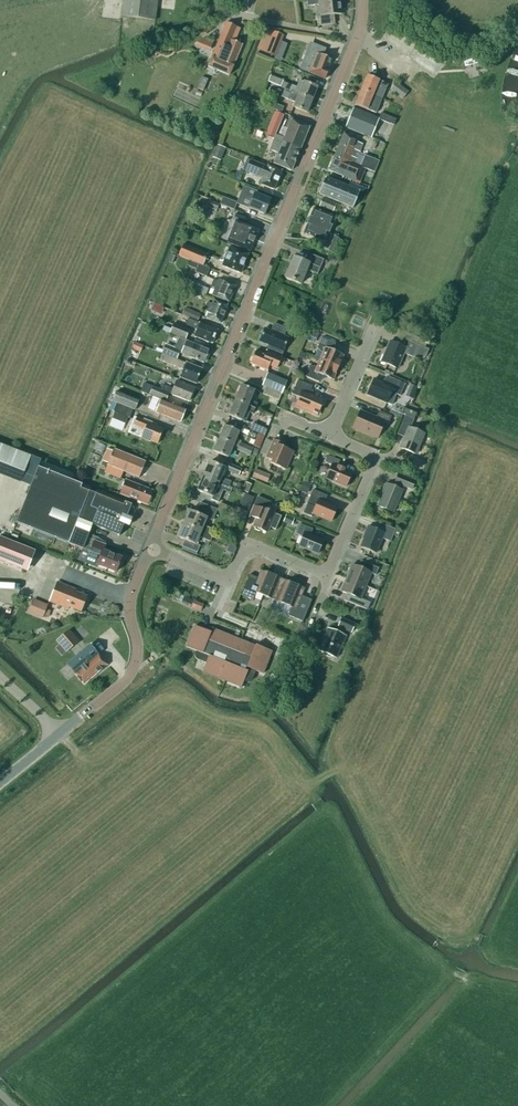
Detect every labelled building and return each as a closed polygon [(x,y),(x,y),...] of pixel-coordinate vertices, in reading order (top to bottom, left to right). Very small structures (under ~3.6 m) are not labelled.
[(121,16),(155,20),(158,0),(123,0),(121,16)] [(307,1),(308,7),(319,5),(320,17),(316,17),(317,26),(335,24),(334,15),(342,15),(340,0),(318,2),(318,0),(316,0),(307,1)] [(240,29),(226,23),(208,67),(229,76),(242,45),(235,42),(240,29)] [(283,35),(269,30),(260,51),(275,57),(281,42),(283,35)] [(322,37),(320,47),(340,53),(343,43),(322,37)] [(205,39),(201,48),(209,51),(213,43),(205,39)] [(158,46),(150,50),(154,57),(161,53),(158,46)] [(309,73),(325,79),(329,70),(327,69),(331,59),(317,53),(315,58),(311,56),(307,66),(311,67),(309,73)] [(270,76),(268,82),(280,87),(282,81),(270,76)] [(384,89),(386,84),(379,81),(379,80),(367,76),(361,90),(377,97),(381,88),(384,89)] [(208,80),(202,78),(198,89),(203,91),(208,80)] [(317,88),(299,81),(297,87),(292,85),(292,86),(283,83),(281,88),(284,89),(312,100),(317,88)] [(408,92),(396,82),(390,90),(403,99),(408,92)] [(177,85),(174,93),(197,103),(200,95),(177,85)] [(281,97),(295,103),(293,107),(307,113),(312,100),(284,89),(281,97)] [(377,97),(361,90),(355,105),(376,114),(382,99),(377,97)] [(249,104),(242,101),(239,109),(246,112),(249,104)] [(275,104),(272,109),(281,113),(283,108),(275,104)] [(354,109),(346,128),(371,138),(379,119),(354,109)] [(379,119),(394,126),(396,120),(381,113),(379,119)] [(277,134),(282,119),(276,116),(270,131),(277,134)] [(291,171),(309,127),(292,120),(291,120),(289,119),(281,137),(275,135),(269,150),(278,153),(274,164),(291,171)] [(363,145),(357,142),(358,139),(344,133),(334,156),(362,168),(366,169),(375,173),(379,161),(359,153),(363,145)] [(220,161),(225,149),(218,145),(213,158),(220,161)] [(329,171),(356,182),(362,168),(334,156),(329,171)] [(246,172),(263,178),(260,185),(274,190),(282,171),(268,165),(266,169),(258,166),(259,164),(250,161),(246,172)] [(351,183),(349,188),(325,178),(319,194),(353,208),(359,193),(362,193),(366,189),(351,183)] [(249,208),(264,214),(270,201),(257,195),(258,192),(248,189),(248,188),(246,187),(239,205),(249,208)] [(237,203),(223,198),(220,205),(234,210),(237,203)] [(336,204),(323,198),(319,207),(333,213),(336,204)] [(209,201),(206,207),(217,211),(219,204),(209,201)] [(335,217),(313,209),(303,233),(325,242),(335,217)] [(225,235),(238,240),(235,246),(249,252),(258,230),(244,224),(242,229),(230,224),(225,235)] [(330,235),(324,250),(332,253),(338,238),(330,235)] [(208,255),(183,245),(179,256),(203,266),(208,255)] [(230,247),(222,266),(228,269),(228,268),(241,274),(248,255),(230,247)] [(285,278),(301,285),(306,271),(317,275),(324,260),(311,255),(308,263),(294,257),(285,278)] [(189,261),(187,266),(196,270),(198,265),(189,261)] [(210,269),(199,264),(196,272),(207,277),(210,269)] [(224,282),(218,279),(212,296),(217,298),(229,303),(235,286),(224,281),(224,282)] [(208,289),(195,284),(192,290),(206,295),(208,289)] [(204,311),(209,313),(206,318),(220,324),(228,305),(214,300),(212,304),(207,302),(204,311)] [(201,315),(184,308),(181,315),(198,323),(201,315)] [(190,327),(197,330),(194,337),(212,344),(217,331),(193,321),(190,327)] [(287,328),(274,323),(271,331),(264,328),(259,342),(270,347),(269,349),(282,355),(289,338),(284,336),(287,328)] [(185,340),(189,331),(185,329),(174,324),(170,334),(185,340)] [(314,340),(316,333),(310,330),(307,337),(314,340)] [(139,333),(136,342),(146,346),(150,337),(139,333)] [(180,351),(178,350),(170,347),(173,340),(166,337),(163,344),(165,345),(162,353),(177,359),(180,351)] [(390,342),(381,362),(397,369),(404,354),(412,357),(417,359),(419,360),(420,359),(422,359),(424,358),(425,357),(426,357),(428,350),(399,337),(396,344),(390,342)] [(322,338),(317,349),(323,353),(320,360),(338,368),(343,356),(332,351),(335,344),(322,338)] [(134,343),(132,349),(141,352),(143,346),(134,343)] [(191,349),(184,346),(181,354),(204,363),(209,351),(193,344),(191,349)] [(269,366),(277,369),(282,357),(273,354),(266,351),(265,355),(255,351),(250,364),(267,371),(269,366)] [(171,365),(183,370),(180,378),(196,384),(202,370),(162,354),(159,361),(171,365)] [(133,370),(137,361),(129,357),(125,366),(133,370)] [(305,377),(319,382),(322,375),(333,380),(338,368),(320,360),(317,367),(310,366),(305,377)] [(287,381),(268,373),(263,386),(282,394),(287,381)] [(400,396),(405,384),(391,378),(387,376),(387,377),(391,378),(388,385),(374,379),(367,395),(387,403),(391,392),(400,396)] [(292,394),(299,397),(295,406),(317,415),(323,401),(309,395),(312,386),(298,380),(292,394)] [(169,394),(171,395),(189,402),(194,389),(176,382),(173,389),(163,385),(161,390),(153,386),(149,395),(161,400),(166,402),(169,394)] [(257,404),(250,401),(254,391),(241,385),(235,400),(255,409),(257,404)] [(411,385),(408,391),(415,394),(417,388),(411,385)] [(282,394),(266,388),(263,394),(279,401),(282,394)] [(134,410),(138,401),(115,392),(112,401),(134,410)] [(161,400),(155,412),(180,423),(185,410),(166,402),(161,400)] [(229,415),(241,421),(242,421),(246,422),(250,412),(253,414),(255,409),(235,400),(229,415)] [(130,418),(133,410),(112,401),(109,409),(113,411),(113,412),(114,412),(112,419),(125,424),(128,418),(130,418)] [(424,434),(411,428),(417,414),(405,409),(403,415),(405,416),(397,435),(398,435),(399,431),(406,434),(400,448),(416,454),(424,434)] [(360,411),(353,428),(377,438),(384,422),(388,424),(391,417),(379,411),(376,418),(360,411)] [(148,422),(143,420),(143,421),(134,417),(128,433),(150,442),(150,441),(158,444),(163,430),(156,427),(157,425),(148,422)] [(267,430),(253,424),(250,430),(264,436),(267,430)] [(239,432),(224,426),(219,439),(233,445),(238,447),(251,452),(253,449),(240,443),(241,441),(236,439),(239,432)] [(102,454),(107,443),(98,439),(93,450),(102,454)] [(228,458),(233,445),(219,439),(214,451),(228,458)] [(272,461),(271,464),(286,470),(294,452),(280,446),(281,443),(273,440),(265,458),(272,461)] [(0,444),(0,473),(21,481),(31,456),(0,444)] [(238,447),(236,451),(250,456),(251,452),(238,447)] [(113,451),(108,449),(103,461),(108,463),(104,473),(121,479),(124,472),(139,478),(145,462),(113,450),(113,451)] [(149,457),(156,459),(158,452),(151,450),(149,457)] [(352,474),(344,470),(345,469),(338,466),(340,461),(328,456),(325,462),(331,465),(326,478),(346,487),(352,474)] [(243,465),(233,461),(231,465),(241,469),(243,465)] [(223,481),(220,480),(225,468),(209,462),(203,476),(229,487),(231,482),(224,479),(223,481)] [(229,464),(226,471),(238,476),(241,469),(231,465),(229,464)] [(92,525),(116,535),(119,536),(131,505),(97,491),(38,467),(16,523),(82,549),(87,538),(92,525)] [(266,483),(269,475),(255,470),(252,477),(266,483)] [(399,485),(397,489),(385,484),(382,492),(383,493),(378,506),(393,513),(402,491),(403,487),(411,490),(415,481),(398,474),(394,483),(399,485)] [(197,491),(212,497),(211,500),(218,503),(223,490),(227,492),(229,487),(203,476),(197,491)] [(147,506),(153,491),(125,480),(119,495),(147,506)] [(303,482),(299,491),(307,494),(310,485),(303,482)] [(246,483),(242,491),(248,493),(251,485),(246,483)] [(303,513),(312,517),(313,514),(332,521),(337,508),(324,502),(327,496),(313,490),(303,513)] [(252,511),(259,514),(254,527),(267,533),(269,527),(275,530),(281,517),(267,510),(270,502),(258,497),(252,511)] [(196,514),(189,511),(183,524),(213,536),(215,530),(203,526),(206,519),(212,521),(217,510),(200,503),(198,507),(196,514)] [(217,510),(240,519),(244,511),(236,507),(235,510),(220,503),(217,510)] [(291,525),(294,518),(286,515),(283,522),(291,525)] [(361,547),(376,553),(382,538),(390,542),(395,532),(395,530),(396,530),(380,523),(377,530),(368,527),(363,538),(364,539),(361,547)] [(200,546),(196,544),(199,537),(210,542),(213,536),(183,524),(178,537),(185,540),(182,547),(197,553),(200,546)] [(296,534),(303,537),(299,546),(318,554),(323,541),(310,535),(313,529),(300,524),(296,534)] [(0,537),(0,561),(27,572),(35,551),(0,537)] [(103,551),(105,546),(87,538),(82,549),(89,552),(87,557),(88,559),(97,563),(97,565),(116,572),(121,558),(103,551)] [(235,546),(230,544),(226,551),(234,554),(236,549),(235,546)] [(371,574),(376,575),(379,568),(360,561),(358,567),(352,565),(347,578),(366,586),(371,574)] [(261,570),(257,578),(250,575),(241,595),(253,600),(256,593),(263,596),(272,575),(261,570)] [(274,600),(283,579),(272,575),(263,596),(274,600)] [(366,586),(347,578),(341,591),(347,594),(344,601),(373,612),(376,605),(361,599),(366,586)] [(302,596),(305,588),(283,579),(274,600),(291,608),(288,616),(303,622),(312,600),(302,596)] [(49,602),(69,609),(70,607),(81,612),(87,597),(76,592),(76,590),(57,582),(49,602)] [(48,617),(50,611),(46,609),(48,605),(33,599),(28,612),(42,618),(43,615),(48,617)] [(204,605),(194,601),(191,608),(201,612),(204,605)] [(346,636),(343,635),(345,630),(352,632),(355,624),(341,618),(338,627),(339,627),(337,633),(328,629),(319,651),(336,658),(342,643),(343,643),(346,636)] [(197,660),(206,663),(202,672),(203,672),(241,687),(240,687),(241,688),(243,681),(245,682),(246,682),(247,682),(248,682),(249,682),(250,682),(251,681),(252,680),(252,679),(256,671),(263,674),(272,651),(256,645),(255,648),(248,645),(249,644),(248,643),(248,645),(232,639),(233,637),(218,631),(217,635),(195,626),(195,627),(187,647),(186,647),(195,651),(195,652),(195,653),(195,654),(194,655),(195,655),(195,656),(195,657),(195,658),(196,658),(197,659),(197,660)] [(107,649),(114,642),(120,637),(111,627),(98,639),(107,649)] [(56,641),(66,653),(79,642),(69,630),(56,641)] [(90,645),(77,656),(67,665),(84,685),(107,665),(90,645)]
